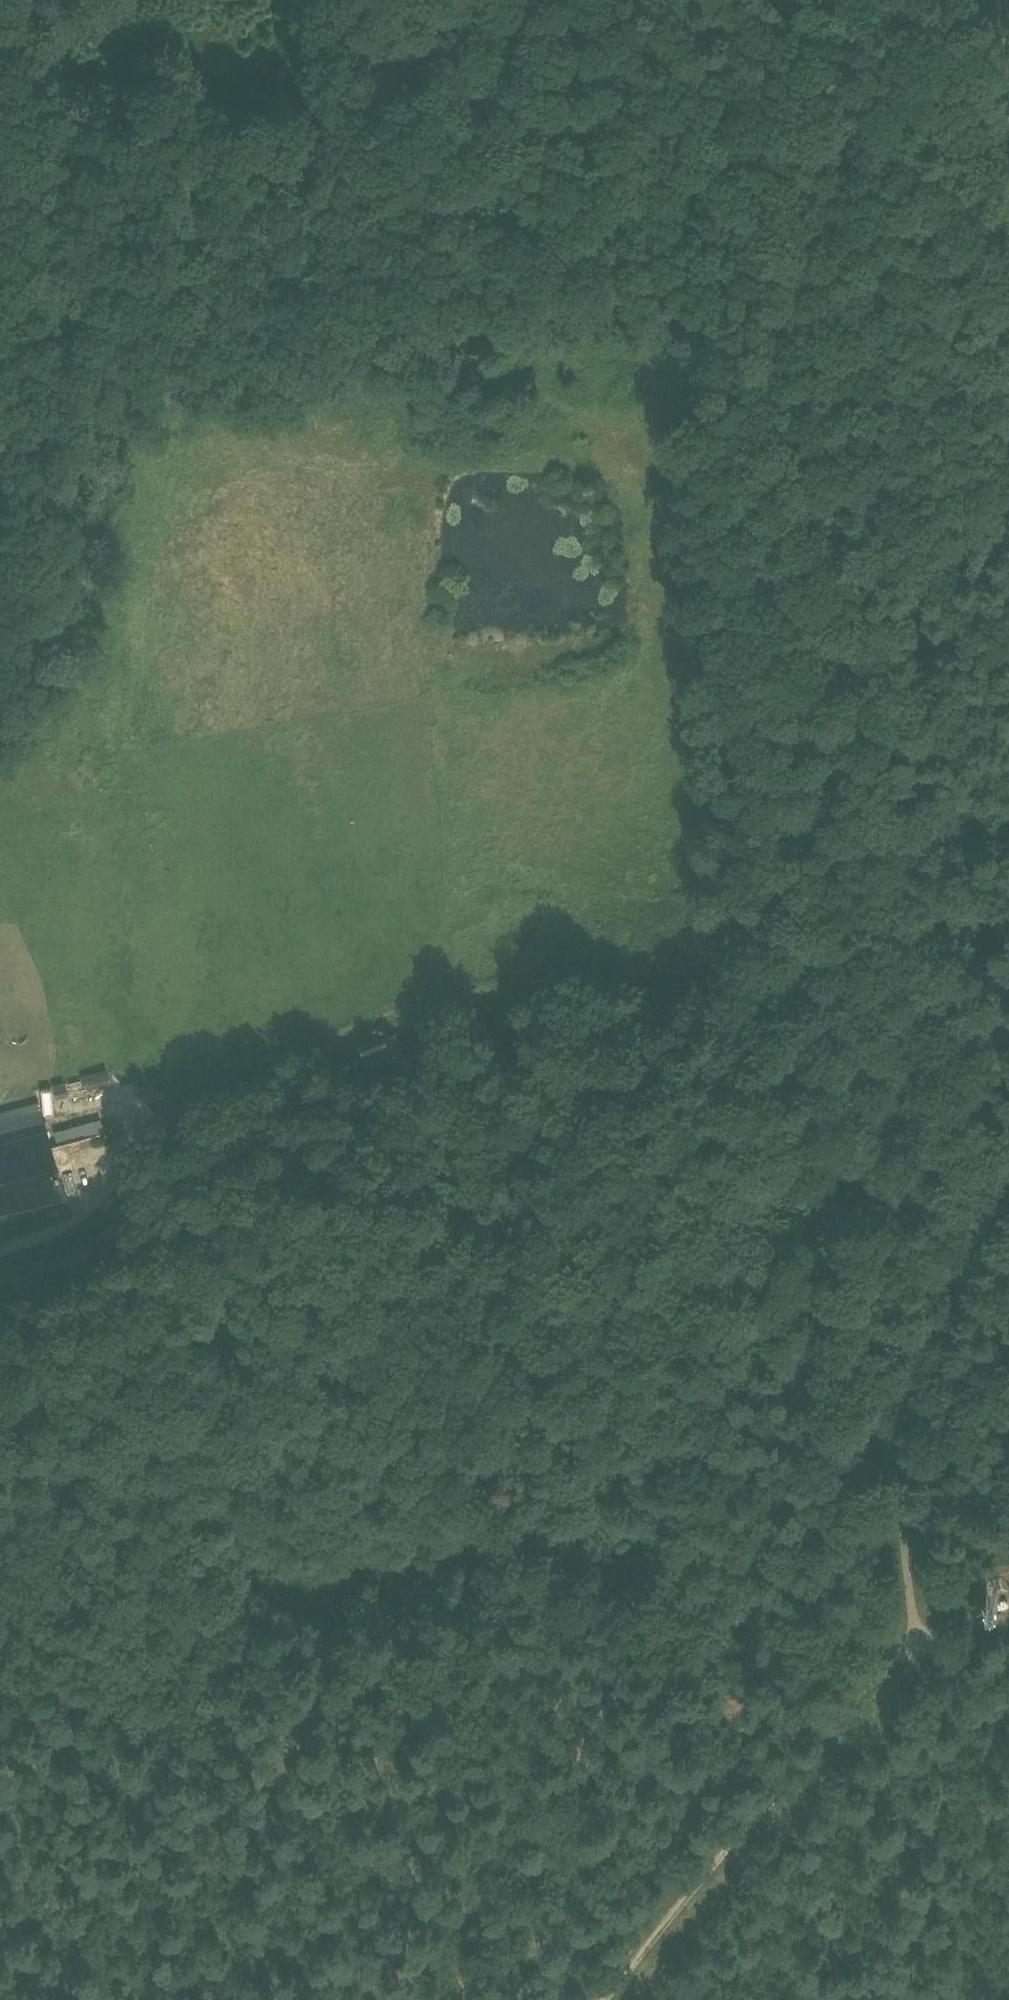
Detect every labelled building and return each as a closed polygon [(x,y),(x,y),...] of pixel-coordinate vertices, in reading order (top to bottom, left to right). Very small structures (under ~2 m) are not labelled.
[(98,1080),(76,1086),(84,1116),(105,1111),(98,1080)] [(51,1136),(45,1113),(0,1125),(0,1230),(73,1209),(67,1186),(68,1185),(53,1135),(51,1136)]
